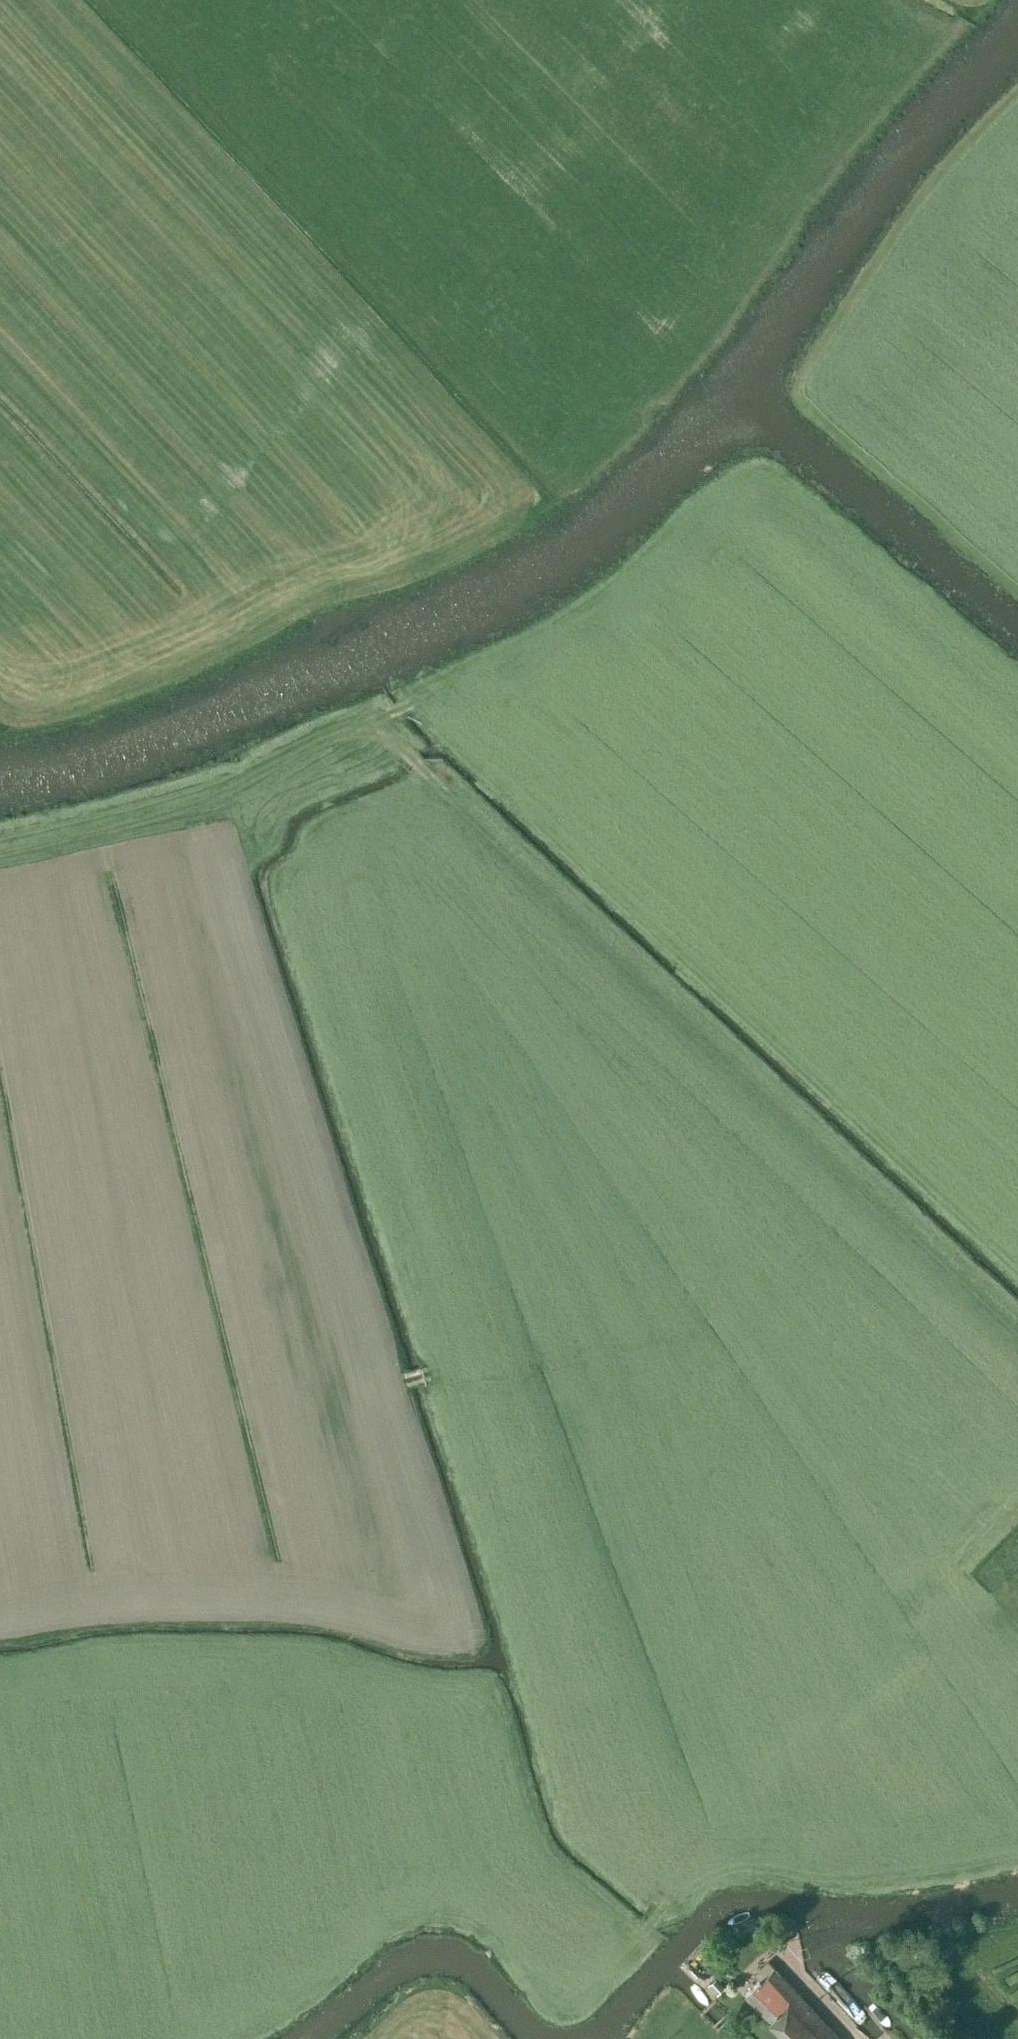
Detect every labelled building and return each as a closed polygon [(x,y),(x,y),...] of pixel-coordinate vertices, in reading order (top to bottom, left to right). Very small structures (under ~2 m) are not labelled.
[(775,1968),(762,1981),(760,1979),(746,1993),(772,2019),(769,2022),(786,2038),(840,2038),(775,1968)] [(716,1978),(708,1985),(717,1995),(725,1987),(716,1978)]
